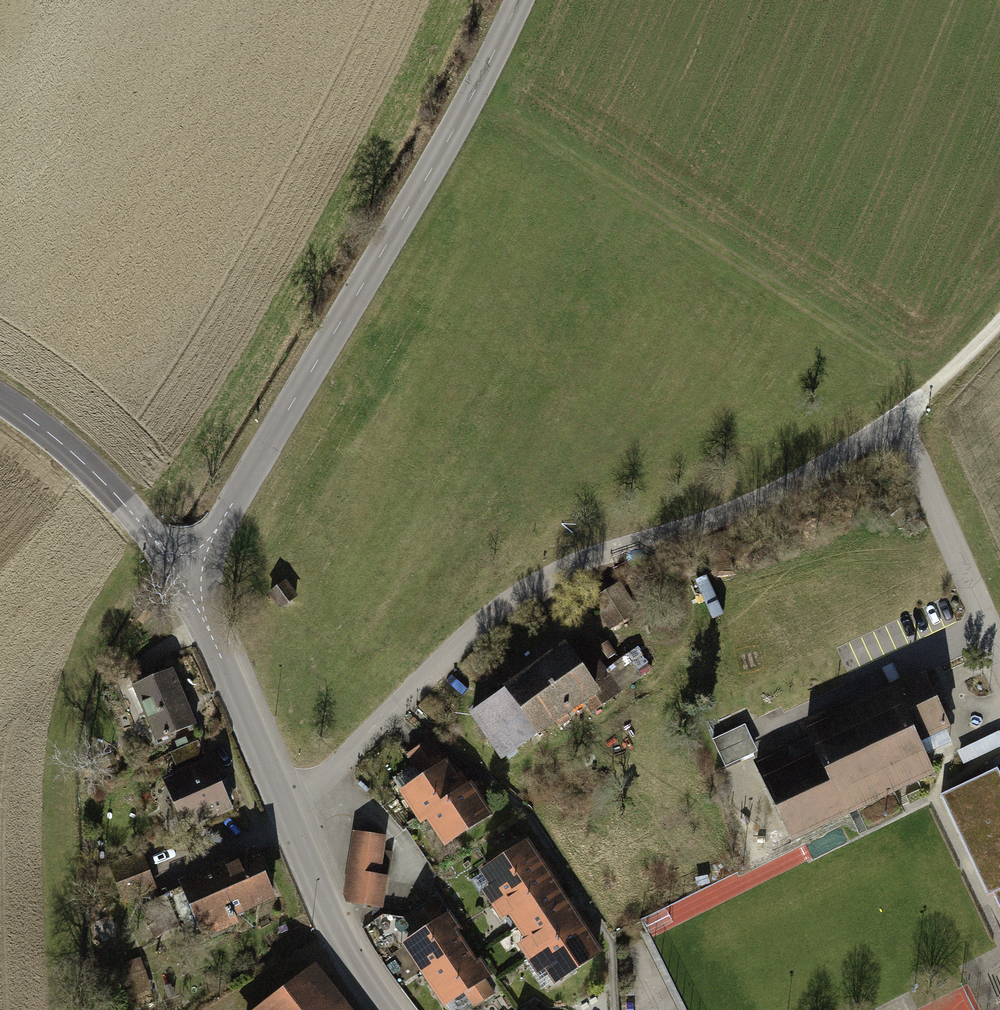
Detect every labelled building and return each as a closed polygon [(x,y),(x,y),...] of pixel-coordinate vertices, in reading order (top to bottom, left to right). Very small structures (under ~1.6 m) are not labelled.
[(594,590),(613,624),(642,609),(623,574),(594,590)] [(298,596),(286,580),(269,593),(280,609),(298,596)] [(471,710),(506,760),(614,686),(579,635),(471,710)] [(127,690),(150,749),(197,730),(174,672),(127,690)] [(754,764),(786,839),(935,775),(921,743),(949,731),(942,716),(950,712),(940,691),(933,694),(924,674),(804,726),(815,750),(793,759),(788,749),(754,764)] [(758,756),(746,729),(713,744),(725,771),(758,756)] [(958,753),(964,767),(999,751),(999,735),(958,753)] [(425,813),(466,787),(444,754),(440,757),(428,738),(404,753),(417,772),(399,784),(420,817),(425,813)] [(207,759),(160,780),(181,828),(228,808),(207,759)] [(947,798),(999,922),(999,776),(947,798)] [(445,842),(490,813),(470,784),(466,787),(425,813),(445,842)] [(356,830),(345,901),(383,907),(388,869),(378,868),(382,833),(356,830)] [(557,985),(603,955),(530,842),(484,871),(494,887),(484,893),(502,922),(512,915),(529,941),(518,948),(536,977),(547,970),(557,985)] [(254,849),(178,884),(204,940),(241,923),(237,914),(275,896),(254,849)] [(122,897),(156,884),(142,850),(109,864),(122,897)] [(168,899),(141,910),(151,933),(178,922),(168,899)] [(406,946),(447,1008),(494,976),(453,915),(443,921),(437,912),(413,929),(419,938),(406,946)] [(128,987),(149,980),(141,957),(120,964),(128,987)] [(313,963),(256,1009),(353,1009),(313,963)]
